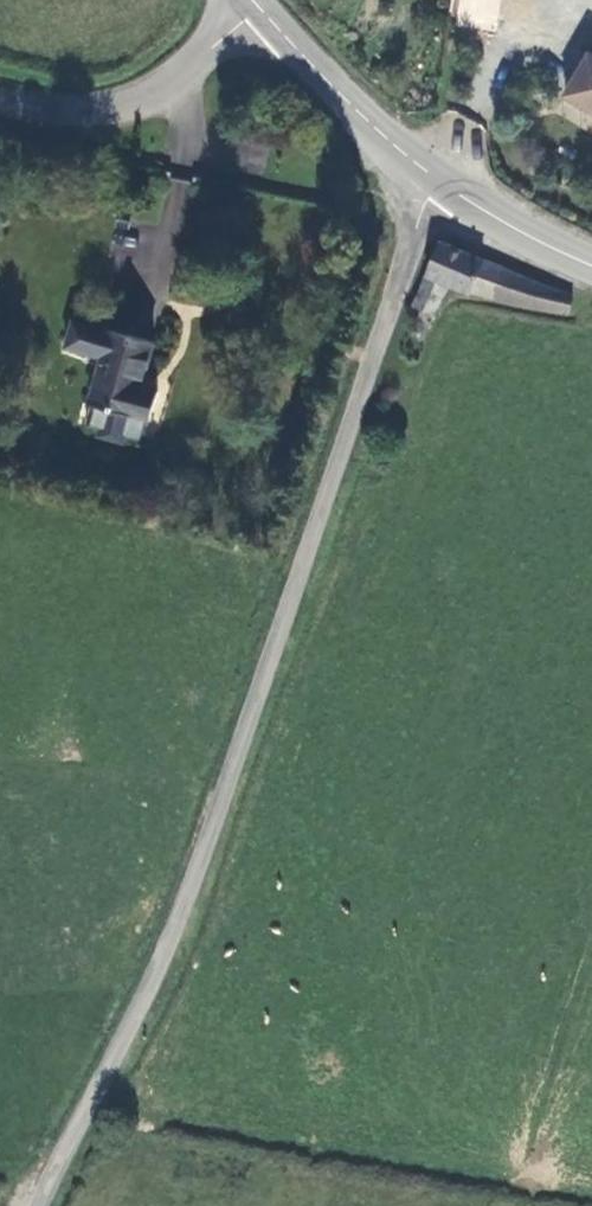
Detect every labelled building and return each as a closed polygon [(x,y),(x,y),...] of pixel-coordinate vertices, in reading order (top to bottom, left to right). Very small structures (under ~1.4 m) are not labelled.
[(480,31),(483,1),(475,0),(459,0),(457,27),(480,31)] [(589,50),(565,95),(591,108),(591,30),(584,47),(589,50)] [(565,315),(574,293),(434,235),(407,302),(436,314),(451,279),(472,288),(476,278),(549,308),(564,314),(565,315)] [(150,342),(67,320),(59,353),(95,362),(79,420),(140,438),(152,394),(137,390),(150,342)]
